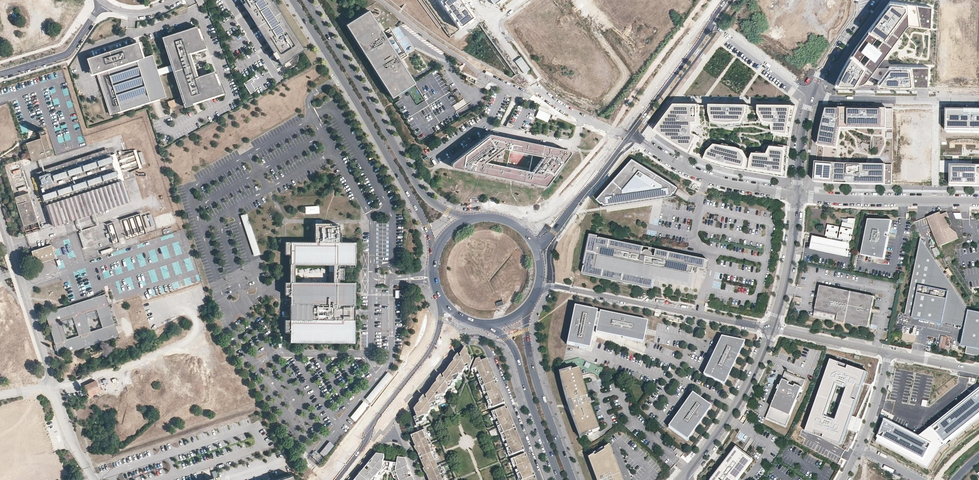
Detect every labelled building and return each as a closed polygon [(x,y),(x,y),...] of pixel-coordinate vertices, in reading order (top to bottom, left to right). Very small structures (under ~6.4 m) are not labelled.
[(270,0),(243,0),(245,2),(242,4),(280,64),(291,58),(289,56),(301,49),(271,2),(270,0)] [(462,0),(440,0),(439,1),(459,29),(475,17),(462,0)] [(804,36),(827,53),(866,0),(831,0),(804,36)] [(841,71),(835,85),(928,87),(929,67),(890,66),(886,72),(873,72),(877,66),(862,54),(892,15),(907,26),(909,25),(931,28),(932,7),(890,1),(861,39),(850,56),(841,71)] [(964,13),(971,16),(974,10),(967,7),(964,13)] [(380,42),(373,31),(379,27),(368,10),(346,24),(367,58),(370,56),(374,61),(370,63),(392,97),(397,94),(414,83),(404,66),(398,70),(391,58),(397,55),(402,52),(397,43),(392,35),(386,38),(380,42)] [(862,54),(877,66),(907,26),(892,15),(862,54)] [(969,34),(970,20),(962,19),(962,33),(969,34)] [(163,37),(185,105),(222,93),(215,71),(197,77),(189,53),(207,47),(200,25),(163,37)] [(386,38),(379,27),(373,31),(380,42),(386,38)] [(95,66),(111,114),(166,97),(152,55),(139,59),(134,44),(90,59),(92,67),(95,66)] [(404,66),(397,55),(391,58),(398,70),(404,66)] [(244,84),(250,95),(256,92),(252,84),(255,83),(252,79),(244,84)] [(169,109),(181,105),(179,99),(167,102),(169,109)] [(682,150),(691,155),(692,154),(678,146),(670,141),(660,133),(678,109),(687,109),(727,110),(775,111),(793,111),(789,137),(791,137),(792,133),(793,126),(795,115),(797,107),(676,106),(656,132),(666,140),(675,146),(682,150)] [(893,129),(893,109),(826,108),(821,126),(818,145),(837,149),(840,128),(893,129)] [(687,109),(678,109),(660,133),(670,141),(678,146),(692,154),(691,155),(696,157),(703,160),(714,164),(724,167),(732,169),(787,178),(789,152),(791,137),(789,137),(793,111),(775,111),(727,110),(687,109)] [(535,118),(548,123),(551,115),(539,110),(535,118)] [(946,112),(946,130),(978,131),(978,112),(946,112)] [(52,155),(44,130),(38,132),(40,138),(26,143),(30,156),(32,161),(52,155)] [(569,152),(569,151),(567,150),(499,136),(490,134),(489,134),(488,134),(452,162),(450,164),(450,165),(451,166),(453,167),(460,169),(540,185),(542,185),(543,186),(546,185),(546,184),(549,180),(550,180),(569,154),(569,152)] [(605,140),(604,139),(594,152),(596,153),(605,140)] [(619,146),(617,144),(608,156),(610,158),(619,146)] [(118,183),(107,149),(35,173),(46,206),(118,183)] [(641,165),(633,160),(599,199),(603,203),(606,206),(660,197),(673,195),(678,187),(641,165)] [(29,188),(21,163),(9,167),(17,192),(29,188)] [(892,185),(892,165),(816,164),(815,182),(848,182),(848,184),(892,185)] [(952,166),(951,186),(978,186),(978,166),(952,166)] [(88,214),(129,201),(127,193),(123,181),(118,183),(46,206),(53,226),(88,214)] [(38,222),(28,193),(14,197),(26,234),(40,229),(38,222)] [(320,214),(319,206),(305,207),(305,215),(320,214)] [(155,226),(151,212),(121,220),(126,240),(147,233),(146,229),(155,226)] [(949,218),(947,212),(941,215),(940,212),(927,218),(939,247),(950,243),(945,231),(952,228),(948,218),(949,218)] [(259,255),(247,214),(242,216),(253,257),(259,255)] [(848,256),(855,220),(849,218),(848,223),(843,222),(839,239),(837,238),(839,227),(828,225),(826,236),(828,236),(827,239),(813,236),(810,248),(848,256)] [(889,234),(892,220),(868,220),(861,255),(884,260),(889,234)] [(42,230),(52,226),(50,221),(40,226),(42,230)] [(115,223),(109,224),(112,244),(119,243),(115,223)] [(290,254),(290,266),(290,282),(306,282),(343,282),(343,264),(355,265),(355,254),(355,242),(342,242),(340,242),(340,241),(340,238),(340,237),(340,236),(340,233),(340,232),(339,232),(339,229),(339,228),(339,225),(338,225),(337,225),(333,225),(332,225),(330,225),(330,223),(314,223),(314,241),(285,241),(285,254),(290,254)] [(956,232),(952,228),(945,231),(950,243),(959,239),(956,232)] [(707,259),(598,237),(599,235),(591,234),(583,273),(653,287),(654,285),(655,278),(652,277),(653,271),(654,265),(694,273),(695,266),(705,268),(706,263),(707,259)] [(921,238),(918,252),(931,254),(921,238)] [(32,251),(35,261),(35,262),(36,262),(36,263),(37,263),(38,264),(55,258),(51,245),(32,251)] [(918,252),(905,315),(913,316),(912,318),(942,324),(942,322),(965,327),(961,345),(967,346),(966,353),(978,356),(978,312),(968,310),(931,254),(918,252)] [(63,260),(57,262),(59,269),(65,267),(63,260)] [(343,282),(306,282),(290,282),(285,282),(285,294),(289,295),(289,319),(285,319),(284,332),(289,332),(290,332),(290,341),(354,342),(354,320),(352,320),(352,305),(354,305),(354,282),(343,282)] [(842,319),(847,290),(820,285),(814,316),(837,321),(838,319),(842,319)] [(868,327),(874,296),(847,290),(842,319),(845,320),(844,322),(868,327)] [(59,355),(118,336),(104,294),(45,313),(59,355)] [(590,349),(593,332),(597,311),(575,307),(567,344),(590,349)] [(597,311),(593,332),(643,343),(648,322),(597,311)] [(165,323),(171,321),(168,313),(162,316),(165,323)] [(155,329),(164,323),(160,316),(151,321),(155,329)] [(944,353),(947,338),(942,336),(938,351),(944,353)] [(724,385),(745,341),(721,337),(703,375),(724,385)] [(416,418),(413,419),(416,424),(419,423),(422,422),(422,420),(424,418),(424,417),(428,415),(427,414),(430,411),(430,410),(431,409),(436,404),(435,403),(436,403),(437,402),(442,397),(441,396),(445,395),(445,393),(447,390),(446,389),(448,389),(453,383),(453,382),(454,382),(459,376),(459,375),(463,374),(462,372),(465,369),(464,369),(465,368),(464,365),(467,365),(468,369),(473,358),(471,354),(468,355),(465,349),(463,352),(462,354),(460,356),(460,357),(458,357),(458,356),(456,357),(453,360),(454,362),(453,363),(452,365),(449,368),(447,370),(446,372),(444,375),(442,376),(443,377),(441,378),(440,376),(435,381),(436,383),(435,385),(431,388),(431,389),(427,395),(426,395),(425,396),(425,398),(424,399),(423,397),(419,402),(419,404),(417,406),(416,407),(413,411),(416,418)] [(487,359),(481,362),(474,365),(472,370),(474,369),(475,368),(478,370),(478,372),(480,376),(481,379),(479,380),(480,384),(481,383),(484,385),(485,387),(496,382),(487,359)] [(866,372),(830,359),(805,429),(841,442),(866,372)] [(588,396),(580,368),(572,370),(572,368),(568,369),(568,371),(561,373),(561,376),(562,378),(562,379),(562,382),(563,384),(563,386),(564,388),(564,389),(564,391),(565,393),(565,394),(566,395),(566,396),(566,398),(568,402),(571,401),(575,411),(571,412),(580,436),(588,433),(589,435),(593,434),(592,432),(600,429),(591,405),(589,406),(586,397),(588,396)] [(392,376),(387,372),(365,398),(370,402),(392,376)] [(805,380),(786,373),(767,417),(786,425),(805,380)] [(100,390),(96,381),(85,386),(89,395),(100,390)] [(482,388),(483,392),(485,391),(487,392),(487,394),(484,395),(486,398),(488,397),(490,401),(487,402),(489,406),(490,405),(492,407),(493,409),(505,404),(496,382),(485,387),(482,388)] [(921,435),(945,448),(978,422),(978,389),(921,435)] [(687,440),(711,406),(692,393),(668,427),(687,440)] [(355,422),(369,406),(364,402),(350,418),(355,422)] [(491,412),(493,415),(494,415),(497,417),(497,418),(494,419),(496,422),(498,421),(500,425),(497,426),(499,429),(500,429),(502,430),(503,432),(500,433),(502,437),(503,436),(506,439),(506,440),(503,441),(504,444),(507,443),(509,447),(506,448),(507,451),(509,451),(512,453),(512,454),(524,450),(506,406),(491,412)] [(945,448),(921,435),(888,419),(879,441),(928,467),(945,448)] [(411,435),(413,440),(413,441),(415,446),(414,446),(416,450),(417,449),(418,451),(419,454),(420,456),(421,459),(423,464),(425,468),(423,468),(426,472),(427,472),(427,473),(428,475),(429,477),(429,479),(430,479),(444,479),(445,476),(444,473),(442,474),(441,472),(442,469),(441,466),(439,466),(435,458),(436,454),(435,451),(433,451),(432,450),(433,447),(432,444),(430,444),(426,435),(427,432),(426,429),(422,431),(411,435)] [(330,442),(320,453),(325,457),(335,446),(330,442)] [(609,445),(604,449),(605,450),(595,456),(594,455),(593,454),(587,456),(596,479),(622,479),(609,445)] [(753,457),(737,445),(719,468),(715,474),(712,479),(735,479),(753,457)] [(512,462),(513,462),(516,463),(517,465),(514,466),(515,469),(518,468),(520,472),(517,473),(518,477),(520,476),(522,478),(523,479),(521,479),(536,479),(525,453),(511,459),(512,462)] [(384,456),(377,455),(367,466),(368,467),(365,471),(364,470),(355,479),(373,479),(382,470),(383,462),(384,456)] [(406,461),(404,459),(397,458),(396,464),(395,472),(390,471),(394,479),(413,479),(412,477),(411,477),(409,473),(411,473),(406,461)] [(396,464),(392,464),(390,463),(388,463),(383,462),(382,470),(384,470),(387,471),(389,471),(390,471),(395,472),(396,464)]
